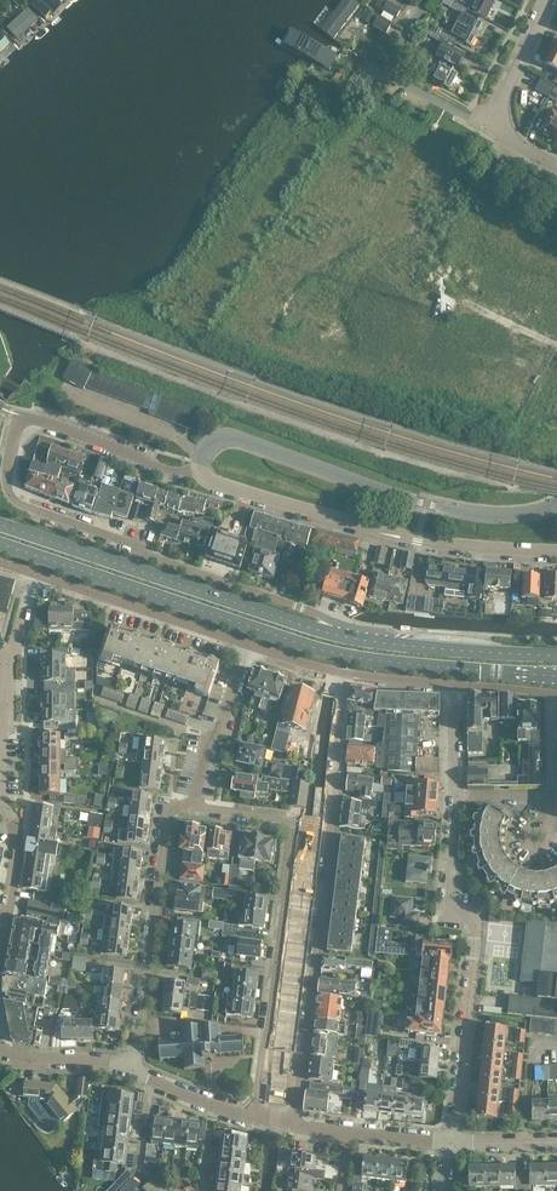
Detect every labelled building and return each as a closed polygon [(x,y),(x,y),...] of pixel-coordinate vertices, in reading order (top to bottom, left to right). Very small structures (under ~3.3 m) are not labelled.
[(24,5),(48,24),(68,0),(29,0),(24,5)] [(339,38),(362,1),(359,0),(334,0),(318,27),(339,38)] [(400,10),(388,2),(385,0),(380,0),(376,7),(382,11),(383,11),(396,18),(400,10)] [(467,9),(486,18),(495,1),(492,0),(473,0),(471,3),(469,2),(466,0),(453,0),(453,2),(456,3),(467,9)] [(467,9),(456,3),(453,2),(449,8),(461,13),(455,24),(477,36),(483,24),(464,13),(467,9)] [(46,24),(23,6),(2,27),(24,45),(46,24)] [(372,24),(378,15),(367,8),(361,18),(372,24)] [(386,34),(391,25),(378,17),(373,26),(386,34)] [(471,47),(477,36),(455,24),(450,34),(439,28),(436,27),(433,32),(436,34),(455,44),(461,47),(463,43),(471,47)] [(0,27),(0,64),(20,44),(0,27)] [(280,45),(330,70),(339,54),(290,28),(280,45)] [(455,44),(436,34),(433,32),(430,37),(443,44),(446,45),(448,41),(453,43),(453,44),(455,44)] [(464,56),(446,45),(443,44),(436,57),(444,61),(452,66),(457,69),(464,56)] [(425,70),(433,55),(424,50),(415,65),(425,70)] [(550,52),(544,64),(556,71),(556,55),(550,52)] [(450,69),(452,66),(444,61),(433,80),(449,89),(458,73),(450,69)] [(352,72),(351,83),(363,84),(364,73),(352,72)] [(539,83),(552,91),(556,84),(542,77),(539,83)] [(552,91),(539,83),(535,90),(549,98),(552,91)] [(552,110),(540,131),(552,138),(556,129),(556,113),(552,110)] [(444,297),(441,304),(451,309),(455,303),(444,297)] [(70,382),(79,364),(72,360),(62,378),(70,382)] [(76,385),(85,367),(79,364),(70,382),(76,385)] [(85,385),(92,371),(85,367),(76,385),(84,389),(85,385)] [(93,389),(99,374),(92,371),(85,385),(93,389)] [(101,392),(106,377),(99,374),(93,389),(101,392)] [(108,395),(113,379),(106,377),(101,392),(108,395)] [(115,397),(120,382),(113,379),(108,395),(115,397)] [(122,400),(127,384),(120,382),(115,397),(122,400)] [(129,402),(134,387),(127,384),(122,400),(129,402)] [(136,405),(141,390),(134,387),(129,402),(136,405)] [(143,408),(148,392),(141,390),(136,405),(143,408)] [(150,410),(156,395),(148,392),(143,408),(150,410)] [(156,416),(163,397),(156,395),(150,410),(148,413),(156,416)] [(163,419),(170,400),(163,397),(156,416),(163,419)] [(170,421),(177,403),(170,400),(163,419),(170,421)] [(177,424),(184,405),(177,403),(170,421),(177,424)] [(184,427),(191,408),(184,405),(177,424),(184,427)] [(184,427),(192,429),(199,411),(191,408),(184,427)] [(65,469),(70,452),(52,446),(54,440),(40,436),(38,445),(30,473),(26,488),(55,499),(65,469)] [(83,476),(88,463),(85,462),(86,458),(70,452),(65,469),(83,476)] [(93,475),(98,460),(92,457),(86,472),(93,475)] [(91,490),(90,490),(83,511),(92,515),(99,492),(101,486),(104,476),(106,467),(108,461),(102,459),(97,474),(94,483),(93,483),(91,490)] [(120,492),(126,474),(106,467),(104,476),(101,486),(103,486),(94,515),(111,519),(113,515),(120,493),(120,492)] [(83,476),(65,469),(55,499),(69,505),(75,487),(68,484),(70,477),(79,480),(79,479),(81,480),(81,479),(82,476),(83,476)] [(120,493),(113,515),(127,519),(134,497),(140,478),(126,474),(120,492),(120,493)] [(91,490),(93,483),(90,482),(91,480),(88,479),(87,481),(81,479),(81,480),(79,486),(73,507),(83,511),(90,490),(91,490)] [(137,499),(142,501),(150,503),(154,504),(159,490),(141,484),(137,499)] [(164,508),(169,492),(159,489),(159,490),(154,504),(150,503),(145,520),(155,523),(160,506),(164,508)] [(192,513),(196,498),(188,497),(189,492),(185,491),(183,496),(178,512),(192,513)] [(178,512),(183,496),(169,492),(164,508),(178,512)] [(204,508),(207,499),(196,498),(192,513),(204,515),(208,513),(210,509),(204,508)] [(142,501),(137,499),(131,520),(137,521),(142,504),(142,501)] [(210,509),(208,513),(218,508),(220,504),(207,499),(204,508),(210,509)] [(264,515),(265,513),(256,510),(255,512),(254,512),(250,528),(256,529),(254,535),(277,542),(283,520),(264,515)] [(188,522),(183,543),(205,548),(210,529),(211,529),(213,520),(207,519),(190,520),(189,523),(188,522)] [(288,541),(307,546),(311,529),(283,520),(277,542),(278,542),(287,545),(288,541)] [(183,543),(188,522),(182,521),(180,529),(169,525),(163,529),(160,536),(177,541),(183,543)] [(228,533),(216,529),(215,531),(206,558),(223,564),(233,532),(229,531),(228,533)] [(355,558),(357,552),(360,540),(316,529),(312,543),(336,548),(335,552),(355,558)] [(240,569),(247,549),(244,541),(245,539),(236,536),(237,533),(233,532),(223,564),(240,569)] [(278,542),(277,542),(254,535),(249,549),(255,551),(249,572),(273,579),(279,557),(274,555),(278,542)] [(292,563),(296,547),(287,545),(282,560),(292,563)] [(382,563),(386,548),(377,546),(374,561),(382,563)] [(402,568),(411,570),(414,556),(403,553),(402,561),(404,561),(402,568)] [(485,587),(509,589),(511,571),(493,570),(494,563),(487,563),(487,569),(485,587)] [(447,583),(449,568),(427,565),(425,581),(447,583)] [(344,572),(337,570),(331,568),(323,594),(336,598),(344,572)] [(471,570),(455,568),(449,568),(447,583),(469,586),(467,598),(480,599),(483,576),(470,575),(471,570)] [(349,602),(357,575),(356,575),(356,576),(344,572),(336,598),(349,602)] [(520,572),(514,572),(514,581),(513,581),(513,592),(512,592),(511,596),(518,597),(518,593),(517,593),(517,592),(518,592),(518,581),(520,581),(520,572)] [(386,586),(388,577),(374,574),(368,597),(390,602),(393,588),(386,586)] [(545,574),(545,585),(556,585),(556,574),(545,574)] [(357,575),(349,602),(363,606),(370,583),(369,583),(370,580),(357,575)] [(523,598),(539,598),(540,576),(524,576),(523,598)] [(15,582),(0,577),(0,608),(8,610),(15,582)] [(408,581),(391,577),(388,577),(386,586),(393,588),(390,602),(403,605),(408,581)] [(545,585),(545,597),(556,598),(556,585),(545,585)] [(433,613),(433,610),(434,600),(417,598),(415,611),(433,613)] [(61,631),(62,631),(62,603),(49,603),(49,613),(37,613),(32,630),(49,630),(49,631),(50,634),(61,634),(61,631)] [(74,631),(74,630),(91,630),(91,613),(73,613),(74,603),(62,603),(62,631),(74,631)] [(510,616),(510,615),(511,606),(494,605),(493,615),(510,616)] [(551,619),(551,617),(552,609),(541,609),(540,618),(551,619)] [(195,693),(209,697),(220,664),(110,627),(99,660),(112,665),(114,660),(197,688),(195,693)] [(69,655),(69,648),(52,648),(52,655),(42,655),(42,668),(67,669),(67,655),(69,655)] [(66,682),(67,669),(42,668),(41,682),(51,682),(51,689),(68,689),(68,688),(74,688),(75,682),(66,682)] [(259,709),(271,676),(255,670),(248,691),(254,693),(250,706),(259,709)] [(278,702),(279,703),(287,681),(271,676),(259,709),(268,712),(272,702),(277,704),(278,702)] [(121,703),(124,694),(104,687),(100,696),(121,703)] [(278,722),(271,750),(284,753),(291,726),(306,730),(315,694),(291,688),(290,694),(286,693),(280,714),(284,715),(282,723),(278,722)] [(374,712),(378,694),(378,693),(350,688),(348,702),(354,703),(353,711),(363,713),(362,716),(366,717),(373,717),(378,718),(377,728),(384,728),(386,712),(374,712)] [(68,696),(68,689),(51,689),(51,696),(41,696),(41,709),(66,709),(66,696),(68,696)] [(130,693),(129,697),(125,707),(134,710),(139,697),(130,693)] [(417,760),(418,738),(419,717),(421,717),(421,714),(440,714),(440,697),(378,694),(374,712),(386,712),(384,728),(382,745),(378,744),(377,748),(376,766),(376,768),(381,769),(380,777),(382,777),(387,777),(388,772),(440,777),(440,761),(417,760)] [(484,713),(484,697),(482,697),(482,696),(467,696),(467,732),(468,732),(468,753),(482,753),(483,732),(483,713),(484,713)] [(499,720),(500,720),(500,696),(499,696),(499,697),(484,697),(484,713),(491,713),(491,721),(499,721),(499,720)] [(517,720),(516,697),(516,696),(500,696),(500,720),(517,720)] [(142,698),(141,701),(138,711),(147,714),(151,701),(142,698)] [(171,707),(180,710),(183,702),(174,699),(171,707)] [(155,702),(154,705),(150,715),(159,719),(164,705),(155,702)] [(543,786),(542,731),(537,731),(536,706),(534,706),(534,704),(527,704),(527,706),(524,706),(524,709),(517,709),(517,733),(518,735),(518,743),(525,742),(525,744),(527,745),(528,745),(529,761),(522,761),(523,777),(517,777),(517,783),(488,783),(488,770),(468,770),(468,787),(487,787),(543,786)] [(77,730),(77,722),(68,722),(68,712),(66,712),(66,709),(41,709),(41,723),(51,723),(51,730),(68,730),(77,730)] [(189,716),(168,709),(165,718),(186,725),(189,716)] [(366,717),(362,716),(348,715),(347,727),(365,729),(365,722),(373,722),(373,717),(366,717)] [(346,740),(364,741),(371,742),(371,736),(364,736),(365,729),(347,727),(346,740)] [(61,750),(61,734),(41,734),(40,750),(61,750)] [(166,741),(145,739),(139,738),(138,751),(164,754),(166,741)] [(255,740),(254,740),(248,739),(247,744),(254,746),(254,745),(262,747),(263,741),(256,739),(255,740)] [(262,768),(266,751),(241,745),(238,763),(262,768)] [(347,764),(362,765),(376,766),(377,748),(349,745),(347,764)] [(64,765),(78,765),(78,759),(66,759),(66,756),(61,756),(61,750),(40,750),(40,765),(61,765),(64,765)] [(163,766),(164,754),(138,751),(136,763),(142,764),(163,766)] [(303,770),(278,765),(278,764),(269,762),(266,777),(301,782),(303,770)] [(161,778),(163,766),(142,764),(141,776),(161,778)] [(61,780),(61,765),(40,765),(40,780),(61,780)] [(262,779),(259,779),(237,775),(236,781),(234,780),(234,783),(232,784),(232,787),(233,788),(233,791),(241,792),(240,798),(254,800),(255,794),(256,794),(256,793),(267,795),(268,790),(291,794),(289,806),(306,809),(309,784),(301,782),(266,777),(262,776),(262,779)] [(160,791),(161,778),(141,776),(139,789),(160,791)] [(348,776),(346,791),(362,793),(362,797),(371,798),(374,778),(348,776)] [(382,777),(381,785),(392,786),(392,778),(382,777)] [(60,795),(61,780),(40,780),(40,795),(60,795)] [(414,780),(414,783),(407,782),(404,817),(417,819),(418,813),(437,815),(440,785),(432,784),(432,782),(414,780)] [(151,808),(153,796),(133,793),(131,806),(151,808)] [(77,804),(77,798),(64,796),(64,803),(77,804)] [(371,798),(362,797),(362,799),(349,797),(349,802),(343,801),(341,814),(360,816),(361,809),(368,810),(369,805),(376,806),(377,800),(371,800),(371,798)] [(60,808),(54,807),(34,804),(33,816),(52,819),(53,813),(59,814),(60,808)] [(504,835),(504,830),(506,830),(507,828),(505,826),(509,819),(511,820),(513,816),(502,810),(501,811),(489,805),(486,809),(482,807),(477,816),(475,815),(474,816),(473,821),(473,823),(475,823),(473,832),(472,832),(470,833),(470,838),(472,840),(474,840),(474,849),(472,849),(471,851),(473,856),(474,856),(476,856),(479,865),(477,866),(477,867),(479,872),(481,872),(483,871),(488,879),(486,880),(486,882),(490,885),(492,885),(493,884),(500,890),(499,892),(499,894),(504,896),(505,896),(507,894),(515,898),(514,900),(515,901),(520,903),(521,902),(522,900),(531,902),(531,904),(532,905),(537,905),(538,904),(538,901),(548,901),(548,903),(550,904),(554,903),(555,901),(555,899),(556,898),(556,865),(555,867),(553,865),(551,867),(551,869),(546,870),(546,869),(543,869),(542,871),(538,872),(537,870),(535,870),(534,871),(529,871),(529,869),(527,868),(525,869),(521,868),(522,866),(519,864),(518,865),(514,862),(515,861),(513,859),(511,859),(508,856),(510,854),(508,852),(507,852),(505,848),(507,847),(506,844),(504,844),(503,839),(505,839),(506,836),(504,835)] [(150,820),(151,808),(131,806),(129,818),(150,820)] [(90,813),(89,825),(103,825),(104,813),(90,813)] [(366,817),(360,816),(341,814),(339,826),(358,829),(365,830),(366,817)] [(50,828),(52,819),(33,816),(31,828),(56,832),(57,829),(50,828)] [(148,833),(150,820),(129,818),(128,830),(148,833)] [(435,847),(436,837),(436,827),(430,826),(430,824),(427,824),(427,819),(422,818),(422,823),(419,823),(420,821),(400,820),(389,819),(388,836),(387,849),(403,850),(403,845),(429,847),(429,846),(435,847)] [(388,836),(389,819),(385,819),(384,828),(373,827),(372,835),(388,836)] [(180,850),(184,850),(203,853),(207,830),(199,829),(199,828),(197,828),(196,826),(191,825),(189,827),(187,826),(185,840),(181,839),(180,850)] [(99,839),(100,832),(100,828),(89,826),(87,837),(99,839)] [(54,844),(55,844),(56,832),(31,828),(29,840),(54,844)] [(128,830),(120,828),(120,829),(122,830),(121,832),(120,838),(121,841),(118,841),(118,842),(147,845),(148,833),(128,830)] [(211,830),(208,851),(207,858),(228,861),(231,833),(222,832),(222,831),(221,831),(219,829),(214,829),(212,830),(211,830)] [(253,872),(255,861),(258,836),(250,835),(249,835),(248,834),(247,834),(241,833),(240,833),(240,834),(238,846),(240,846),(238,859),(240,860),(239,865),(232,865),(230,876),(229,887),(237,888),(240,870),(253,872)] [(264,863),(271,864),(272,855),(273,855),(273,854),(274,854),(275,852),(277,840),(277,839),(276,838),(275,838),(269,837),(268,837),(267,838),(258,836),(255,861),(264,862),(264,863)] [(363,859),(366,840),(341,837),(339,856),(363,859)] [(95,850),(98,841),(91,839),(88,849),(95,850)] [(54,844),(29,840),(28,840),(26,852),(27,853),(25,864),(25,865),(22,888),(46,892),(51,855),(56,856),(58,844),(55,844),(54,844)] [(378,861),(384,862),(386,842),(380,842),(378,861)] [(143,852),(122,850),(114,849),(116,850),(115,852),(114,858),(115,861),(113,861),(141,865),(143,852)] [(205,859),(206,854),(203,854),(203,853),(184,850),(180,880),(203,883),(206,866),(202,865),(203,859),(205,859)] [(361,878),(363,859),(339,856),(337,875),(361,878)] [(431,868),(432,859),(408,856),(406,882),(426,884),(427,873),(431,874),(432,868),(431,868)] [(140,876),(141,865),(113,861),(113,862),(115,862),(113,864),(113,870),(113,873),(111,873),(140,876)] [(273,891),(276,872),(270,871),(269,879),(264,878),(263,889),(273,891)] [(138,889),(140,876),(111,873),(112,873),(111,885),(138,889)] [(229,887),(230,876),(222,875),(220,885),(229,887)] [(358,897),(361,878),(337,875),(334,894),(358,897)] [(202,887),(180,884),(178,894),(176,910),(199,913),(202,913),(205,887),(202,887)] [(137,901),(138,889),(111,885),(111,886),(118,887),(117,899),(137,901)] [(251,890),(237,888),(229,887),(229,891),(228,897),(242,899),(241,903),(245,904),(244,912),(265,914),(267,900),(250,898),(251,890)] [(227,901),(228,897),(229,891),(214,889),(212,899),(227,901)] [(356,916),(358,897),(334,894),(332,913),(356,916)] [(392,898),(390,916),(400,918),(399,926),(417,928),(419,914),(410,913),(412,900),(392,898)] [(48,904),(29,900),(26,912),(63,921),(66,908),(55,905),(56,904),(48,903),(48,904)] [(132,921),(133,908),(112,905),(110,918),(132,921)] [(263,929),(265,914),(244,912),(243,919),(239,919),(238,925),(242,926),(263,929)] [(353,935),(356,916),(332,913),(329,932),(353,935)] [(43,924),(44,922),(16,917),(14,929),(32,932),(41,934),(54,937),(57,938),(59,927),(58,927),(59,921),(48,919),(47,925),(43,924)] [(130,933),(132,921),(110,918),(109,930),(130,933)] [(223,924),(224,923),(209,921),(208,929),(223,930),(223,924)] [(527,921),(520,982),(539,984),(538,998),(556,1000),(556,924),(527,921)] [(198,942),(198,935),(196,935),(197,927),(174,924),(172,938),(195,941),(198,942)] [(391,929),(391,927),(381,926),(380,928),(378,928),(375,953),(404,956),(405,944),(391,943),(393,929),(391,929)] [(28,954),(32,932),(14,929),(10,950),(28,954)] [(129,945),(130,933),(109,930),(107,942),(129,945)] [(351,954),(353,935),(329,932),(327,951),(351,954)] [(50,959),(54,937),(41,934),(37,956),(50,959)] [(228,954),(234,955),(237,956),(259,959),(259,957),(260,957),(261,950),(260,950),(261,944),(257,944),(258,941),(250,939),(249,942),(239,941),(237,941),(237,938),(230,937),(228,954)] [(374,957),(376,938),(370,937),(368,956),(374,957)] [(194,950),(195,941),(172,938),(170,952),(194,955),(194,956),(196,956),(197,950),(194,950)] [(434,959),(449,961),(450,961),(452,945),(424,942),(418,941),(416,957),(422,958),(434,959)] [(127,958),(129,945),(107,942),(106,955),(127,958)] [(72,961),(74,950),(67,949),(65,960),(72,961)] [(26,965),(28,954),(10,950),(8,961),(26,965)] [(193,964),(194,956),(194,955),(170,952),(168,967),(192,970),(194,970),(195,964),(193,964)] [(50,959),(37,956),(33,978),(46,981),(50,959)] [(85,971),(87,958),(73,957),(72,970),(85,971)] [(345,972),(345,967),(362,969),(361,977),(371,978),(373,963),(323,957),(322,970),(345,972)] [(448,975),(449,961),(434,959),(422,958),(422,959),(423,959),(421,973),(448,975)] [(23,976),(26,965),(8,961),(6,973),(23,976)] [(124,981),(125,974),(124,974),(124,972),(103,970),(101,985),(102,985),(103,985),(123,987),(124,983),(123,983),(123,981),(124,981)] [(202,979),(205,980),(217,981),(217,973),(203,972),(202,979)] [(233,987),(255,990),(257,975),(235,973),(233,987)] [(446,990),(448,975),(421,973),(420,987),(431,989),(446,990)] [(48,1010),(52,986),(4,977),(4,1001),(48,1010)] [(62,979),(50,977),(49,985),(61,987),(62,979)] [(205,985),(205,980),(202,979),(188,978),(187,985),(199,986),(200,985),(205,985)] [(355,997),(357,983),(321,978),(319,993),(355,997)] [(190,994),(186,994),(186,993),(185,993),(186,984),(166,981),(164,997),(185,999),(189,1000),(195,1001),(196,1001),(197,993),(190,992),(190,994)] [(123,991),(123,987),(103,985),(102,985),(100,999),(102,999),(102,1000),(120,1002),(120,1000),(122,1001),(123,994),(121,993),(122,991),(123,991)] [(254,1004),(255,990),(233,987),(232,995),(216,993),(215,999),(229,1001),(232,1002),(232,1001),(254,1004)] [(446,990),(431,989),(420,987),(418,1002),(444,1005),(446,990)] [(78,1008),(78,1000),(78,997),(66,996),(62,1010),(70,1010),(70,1008),(78,1008)] [(210,997),(198,996),(196,1010),(209,1011),(210,997)] [(341,1011),(342,998),(318,996),(317,1008),(341,1011)] [(542,1000),(510,996),(508,1014),(556,1020),(556,1001),(542,1000)] [(185,1005),(185,999),(164,997),(163,1012),(182,1015),(183,1005),(185,1005)] [(120,1003),(120,1002),(102,1000),(100,1014),(94,1013),(93,1014),(120,1017),(120,1012),(119,1012),(119,1010),(121,1010),(122,1003),(120,1003)] [(48,1010),(4,1001),(4,1007),(11,1042),(39,1049),(43,1030),(34,1028),(38,1008),(48,1010)] [(252,1018),(254,1004),(232,1001),(232,1002),(229,1001),(228,1008),(227,1008),(226,1015),(252,1018)] [(443,1020),(444,1005),(418,1002),(416,1017),(427,1018),(443,1020)] [(340,1023),(341,1011),(317,1008),(315,1019),(340,1023)] [(45,1019),(53,1020),(54,1012),(47,1010),(45,1019)] [(366,1026),(366,1031),(365,1036),(380,1038),(383,1013),(368,1011),(368,1013),(366,1026)] [(366,1026),(368,1013),(360,1012),(359,1013),(358,1013),(357,1024),(358,1024),(358,1025),(366,1026)] [(119,1021),(120,1017),(93,1014),(92,1021),(93,1028),(99,1029),(108,1030),(108,1031),(115,1032),(116,1031),(117,1031),(117,1029),(118,1029),(119,1022),(118,1022),(118,1020),(119,1021)] [(443,1020),(427,1018),(416,1017),(416,1021),(407,1020),(406,1032),(441,1036),(443,1020)] [(537,1034),(539,1019),(531,1018),(529,1033),(537,1034)] [(345,1023),(340,1023),(315,1019),(314,1032),(343,1035),(345,1023)] [(545,1035),(547,1020),(539,1019),(537,1034),(545,1035)] [(553,1036),(555,1021),(547,1020),(545,1035),(553,1036)] [(77,1021),(71,1021),(63,1021),(62,1032),(61,1032),(61,1038),(62,1038),(62,1040),(64,1040),(64,1041),(71,1041),(71,1040),(77,1040),(77,1021)] [(93,1028),(92,1021),(77,1021),(77,1040),(84,1040),(84,1041),(90,1041),(90,1040),(93,1040),(93,1038),(94,1038),(94,1032),(93,1032),(93,1028)] [(202,1038),(201,1026),(182,1027),(183,1039),(158,1041),(158,1044),(156,1047),(157,1052),(159,1054),(160,1060),(184,1058),(185,1070),(205,1068),(204,1059),(211,1059),(211,1056),(221,1055),(221,1054),(244,1053),(244,1049),(246,1047),(245,1042),(243,1039),(243,1036),(220,1038),(220,1036),(202,1038)] [(504,1047),(506,1029),(486,1026),(484,1044),(504,1047)] [(524,1043),(526,1031),(516,1030),(515,1042),(524,1043)] [(314,1035),(311,1055),(336,1058),(338,1038),(314,1035)] [(415,1062),(420,1062),(438,1064),(439,1050),(420,1048),(421,1042),(399,1039),(399,1048),(417,1050),(415,1062)] [(502,1065),(504,1047),(484,1044),(482,1063),(502,1065)] [(362,1065),(364,1050),(355,1049),(353,1064),(362,1065)] [(512,1066),(521,1067),(523,1054),(514,1053),(512,1066)] [(308,1080),(332,1083),(335,1062),(311,1059),(308,1080)] [(359,1089),(359,1091),(367,1092),(369,1070),(370,1070),(371,1061),(363,1060),(362,1069),(361,1069),(360,1081),(359,1089)] [(436,1080),(438,1064),(420,1062),(418,1078),(436,1080)] [(500,1083),(502,1065),(482,1063),(479,1081),(500,1083)] [(520,1080),(521,1067),(512,1066),(511,1079),(520,1080)] [(397,1088),(398,1079),(392,1078),(390,1088),(389,1088),(389,1095),(381,1094),(381,1095),(379,1112),(393,1114),(395,1097),(396,1096),(396,1092),(397,1088)] [(76,1109),(86,1101),(89,1081),(79,1080),(77,1094),(69,1101),(56,1086),(26,1082),(24,1097),(29,1097),(28,1107),(39,1120),(44,1123),(53,1115),(61,1124),(78,1111),(76,1109)] [(360,1081),(352,1080),(352,1088),(359,1089),(360,1081)] [(498,1101),(500,1083),(479,1081),(477,1099),(498,1101)] [(427,1083),(427,1082),(420,1082),(419,1084),(422,1085),(421,1091),(427,1092),(427,1094),(441,1096),(442,1084),(427,1083)] [(334,1087),(334,1086),(310,1083),(309,1090),(306,1090),(304,1111),(327,1114),(327,1113),(333,1114),(334,1104),(328,1104),(329,1093),(342,1095),(343,1088),(334,1087)] [(374,1086),(373,1095),(366,1094),(364,1111),(379,1112),(381,1095),(381,1094),(382,1087),(374,1086)] [(359,1091),(359,1089),(352,1088),(343,1087),(342,1095),(358,1097),(359,1091)] [(508,1102),(517,1103),(519,1090),(510,1089),(508,1102)] [(143,1110),(144,1104),(135,1102),(135,1103),(133,1103),(134,1096),(103,1092),(102,1104),(143,1110)] [(410,1099),(411,1099),(411,1095),(404,1095),(404,1098),(403,1098),(403,1096),(396,1096),(395,1097),(393,1114),(408,1116),(410,1099)] [(548,1121),(548,1102),(548,1097),(541,1098),(541,1102),(532,1102),(533,1121),(548,1121)] [(425,1101),(411,1099),(410,1099),(408,1116),(423,1117),(425,1101)] [(496,1119),(498,1101),(477,1099),(475,1117),(496,1119)] [(516,1116),(517,1103),(508,1102),(507,1114),(516,1116)] [(556,1120),(556,1102),(548,1102),(548,1121),(556,1120)] [(142,1115),(143,1110),(102,1104),(100,1116),(131,1119),(132,1113),(134,1114),(142,1115)] [(130,1126),(131,1119),(100,1116),(99,1127),(106,1128),(140,1133),(141,1127),(133,1125),(132,1126),(130,1126)] [(163,1144),(166,1120),(155,1119),(155,1120),(149,1119),(147,1134),(153,1135),(152,1142),(163,1144)] [(175,1145),(178,1122),(166,1120),(163,1144),(175,1145)] [(186,1147),(189,1123),(178,1122),(175,1145),(186,1147)] [(204,1141),(206,1126),(201,1125),(189,1123),(186,1147),(198,1148),(199,1140),(204,1141)] [(139,1139),(140,1133),(106,1128),(105,1140),(128,1143),(129,1136),(131,1137),(139,1139)] [(248,1139),(248,1136),(227,1133),(226,1138),(223,1138),(223,1143),(218,1142),(218,1138),(212,1137),(211,1148),(246,1152),(248,1139)] [(127,1149),(128,1143),(105,1140),(103,1151),(137,1155),(138,1149),(130,1148),(129,1149),(127,1149)] [(245,1164),(246,1152),(211,1148),(210,1154),(221,1156),(220,1161),(245,1164)] [(136,1169),(137,1155),(103,1151),(102,1162),(103,1163),(102,1172),(117,1174),(118,1165),(123,1165),(122,1168),(136,1169)] [(287,1176),(312,1179),(324,1180),(325,1172),(313,1171),(315,1157),(291,1154),(289,1169),(295,1170),(295,1175),(287,1174),(287,1176)] [(145,1168),(161,1169),(162,1158),(146,1157),(145,1168)] [(376,1180),(379,1159),(364,1157),(361,1179),(376,1180)] [(391,1182),(393,1161),(379,1159),(376,1180),(391,1182)] [(243,1175),(245,1164),(220,1161),(220,1166),(209,1164),(208,1171),(243,1175)] [(391,1182),(406,1184),(408,1163),(393,1161),(391,1182)] [(556,1187),(556,1166),(545,1167),(546,1187),(556,1187)] [(500,1189),(499,1167),(484,1168),(484,1189),(485,1190),(492,1190),(492,1189),(500,1189)] [(523,1190),(522,1174),(515,1174),(515,1167),(499,1167),(500,1189),(509,1189),(510,1190),(512,1190),(523,1190)] [(531,1188),(546,1187),(545,1167),(530,1167),(530,1174),(522,1174),(523,1190),(531,1190),(531,1188)] [(484,1189),(484,1168),(469,1168),(469,1176),(462,1176),(462,1190),(469,1190),(477,1190),(484,1189)] [(140,1184),(145,1180),(139,1171),(133,1175),(140,1184)] [(242,1187),(243,1175),(208,1171),(207,1177),(218,1178),(217,1183),(242,1187)] [(312,1179),(287,1176),(285,1190),(290,1190),(310,1190),(312,1179)] [(132,1178),(120,1190),(133,1190),(139,1185),(132,1178)] [(364,1184),(354,1182),(353,1190),(363,1190),(364,1184)]
